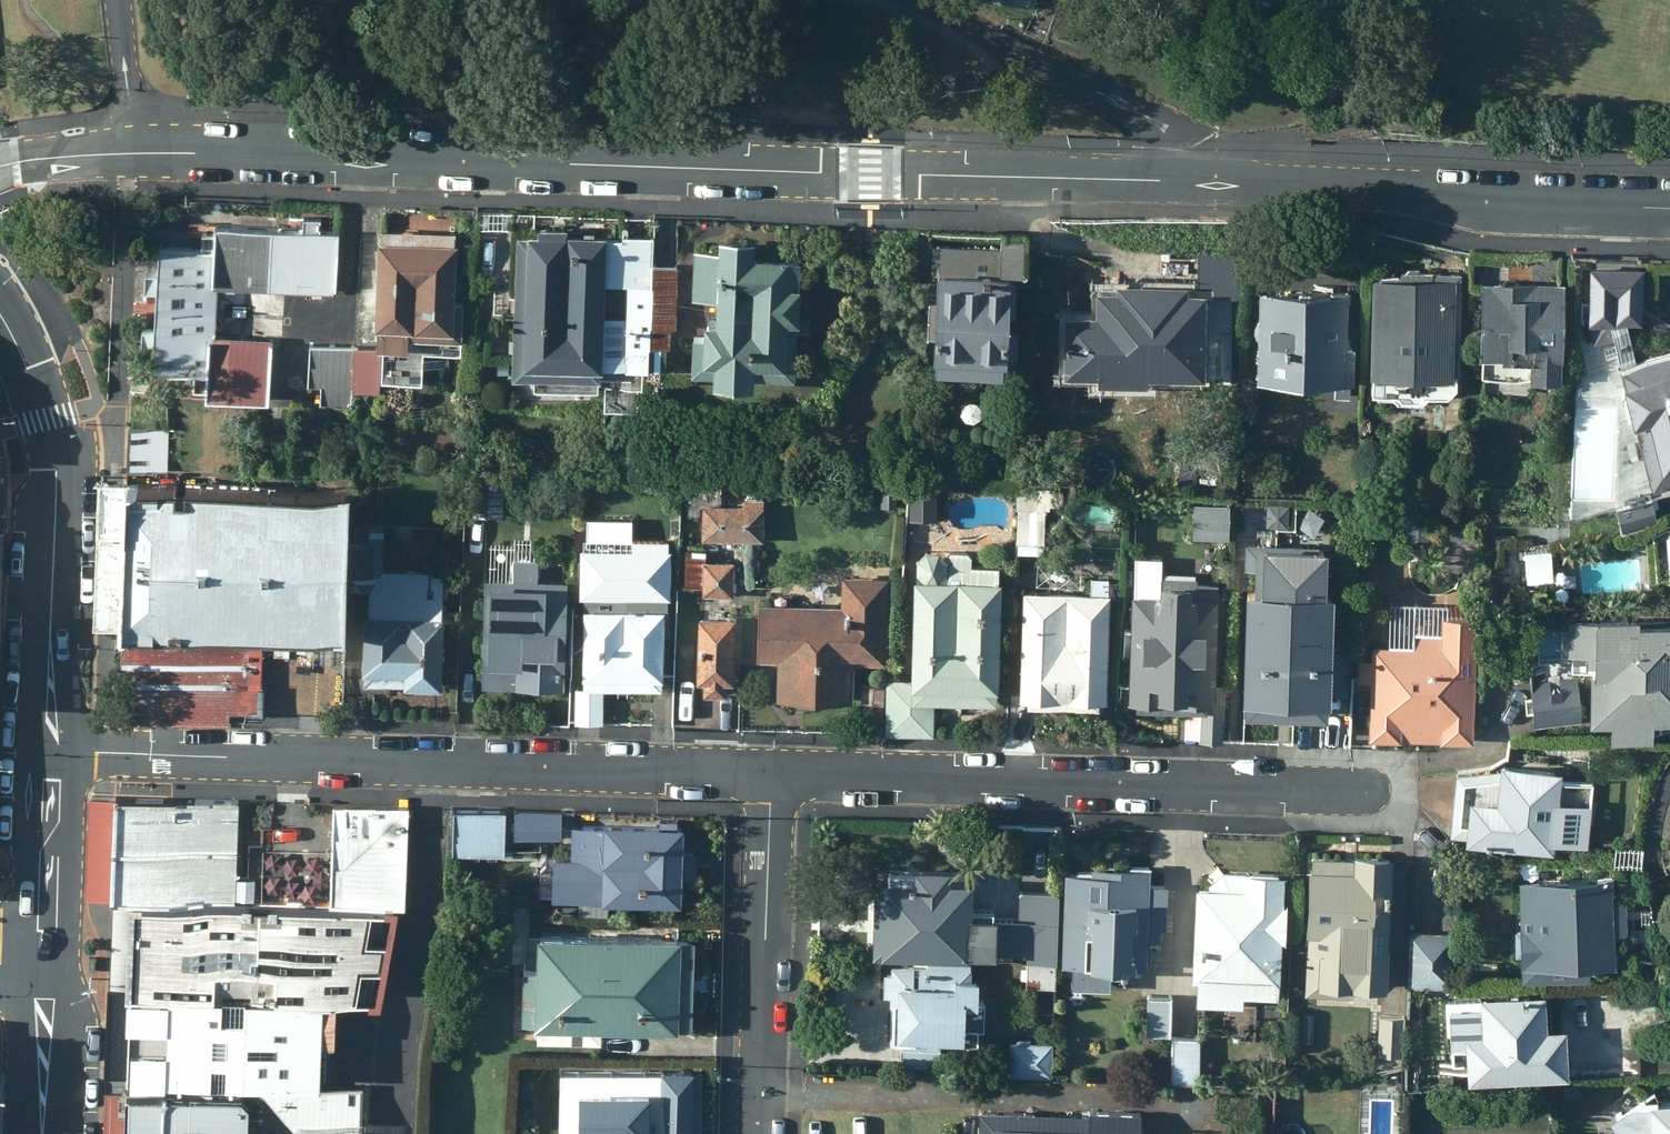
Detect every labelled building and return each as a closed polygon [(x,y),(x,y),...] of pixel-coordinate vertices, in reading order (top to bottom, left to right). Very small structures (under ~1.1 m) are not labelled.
[(218,338),(220,289),(340,294),(342,232),(324,232),(324,219),(308,218),(307,231),(219,227),(218,250),(162,248),(161,274),(148,273),(147,291),(161,291),(160,328),(146,327),(145,345),(159,345),(158,372),(199,373),(198,389),(211,389),(211,398),(274,401),(276,340),(218,338)] [(463,226),(385,222),(381,343),(358,342),(357,377),(426,380),(427,350),(465,351),(467,295),(461,295),(463,226)] [(544,236),(520,236),(519,378),(605,378),(605,371),(609,371),(610,286),(629,286),(629,319),(611,318),(611,357),(628,357),(628,369),(652,369),(654,238),(627,238),(627,241),(611,241),(611,236),(572,236),(572,229),(545,228),(544,236)] [(950,264),(947,355),(1017,359),(1018,347),(1023,347),(1028,268),(1036,269),(1038,246),(1031,239),(1032,233),(1006,231),(1006,244),(938,240),(937,264),(950,264)] [(724,252),(697,252),(696,302),(723,303),(723,327),(711,327),(710,339),(698,339),(698,374),(720,375),(720,387),(760,387),(760,377),(800,378),(802,263),(759,262),(759,243),(724,243),(724,252)] [(1619,360),(1652,480),(1669,475),(1669,347),(1639,355),(1633,317),(1646,318),(1648,264),(1618,263),(1594,262),(1592,316),(1595,340),(1618,336),(1619,360)] [(680,266),(656,266),(655,348),(673,348),(674,329),(680,329),(680,266)] [(1387,279),(1378,280),(1380,393),(1404,393),(1409,398),(1426,399),(1432,394),(1456,394),(1463,386),(1462,281),(1458,281),(1458,276),(1437,276),(1437,272),(1407,273),(1408,276),(1386,275),(1387,279)] [(1160,373),(1161,366),(1217,366),(1218,284),(1199,284),(1199,277),(1125,276),(1125,284),(1104,283),(1104,305),(1073,305),(1073,364),(1109,365),(1109,373),(1160,373)] [(1537,381),(1568,381),(1568,284),(1492,284),(1489,368),(1489,374),(1537,376),(1537,378),(1537,381)] [(1353,293),(1264,292),(1263,383),(1339,382),(1339,397),(1354,397),(1354,383),(1361,383),(1361,348),(1353,348),(1353,293)] [(355,401),(355,342),(311,341),(310,382),(324,382),(324,400),(355,401)] [(172,425),(133,424),(132,469),(171,469),(172,425)] [(1201,494),(1234,494),(1236,450),(1180,448),(1179,477),(1200,478),(1201,494)] [(129,544),(127,619),(267,625),(336,627),(354,628),(359,477),(171,469),(132,469),(129,544)] [(1023,488),(1021,541),(1048,542),(1050,507),(1066,507),(1066,491),(1023,488)] [(1659,496),(1618,503),(1621,525),(1663,518),(1659,496)] [(1253,497),(1250,526),(1302,529),(1304,499),(1253,497)] [(706,506),(705,540),(765,541),(766,498),(748,498),(748,507),(706,506)] [(1196,505),(1195,539),(1233,541),(1233,505),(1196,505)] [(1117,510),(1076,509),(1075,531),(1116,533),(1117,510)] [(372,585),(368,679),(448,682),(450,612),(446,612),(448,570),(386,567),(388,521),(360,520),(357,585),(372,585)] [(1654,535),(1654,576),(1669,576),(1669,528),(1654,535)] [(679,534),(659,534),(659,557),(678,558),(679,534)] [(705,588),(705,596),(736,597),(738,563),(708,562),(709,550),(687,549),(686,588),(705,588)] [(917,681),(890,680),(889,735),(909,736),(930,737),(931,704),(1002,706),(1006,585),(999,585),(1000,567),(975,566),(975,558),(970,554),(953,553),(949,557),(942,552),(929,552),(921,561),(917,681)] [(516,580),(488,580),(486,688),(568,690),(571,583),(541,583),(542,560),(516,560),(516,580)] [(1074,566),(1031,567),(1032,589),(1075,588),(1074,566)] [(1249,713),(1299,714),(1304,571),(1291,571),(1291,578),(1259,576),(1259,592),(1253,592),(1249,713)] [(1340,572),(1304,571),(1299,714),(1332,715),(1333,708),(1344,709),(1347,595),(1339,595),(1340,572)] [(672,598),(672,576),(590,574),(587,690),(665,692),(666,682),(669,682),(671,612),(667,612),(667,598),(672,598)] [(782,661),(782,701),(858,702),(859,665),(891,666),(894,579),(847,577),(846,608),(763,605),(761,661),(782,661)] [(1164,597),(1137,595),(1134,703),(1142,704),(1142,711),(1205,713),(1204,741),(1226,742),(1228,686),(1221,686),(1222,678),(1227,679),(1228,656),(1222,656),(1224,585),(1201,584),(1202,579),(1165,577),(1164,597)] [(1093,595),(1027,593),(1025,701),(1033,701),(1033,709),(1104,711),(1104,703),(1113,703),(1116,596),(1111,596),(1112,579),(1093,578),(1093,595)] [(1479,745),(1480,621),(1416,618),(1416,634),(1394,634),(1395,647),(1376,647),(1376,661),(1365,661),(1364,682),(1375,682),(1375,739),(1479,745)] [(234,710),(264,711),(267,625),(127,619),(125,684),(148,715),(233,718),(234,710)] [(740,621),(703,619),(700,685),(707,686),(706,696),(730,697),(731,684),(737,685),(740,621)] [(1647,627),(1647,622),(1577,619),(1575,655),(1597,656),(1596,664),(1604,664),(1604,674),(1601,674),(1599,723),(1620,724),(1620,741),(1660,743),(1661,725),(1669,726),(1669,628),(1647,627)] [(1533,683),(1538,727),(1584,722),(1580,679),(1533,683)] [(1461,772),(1455,832),(1561,843),(1565,803),(1597,806),(1600,778),(1568,775),(1569,763),(1509,757),(1508,769),(1461,772)] [(129,790),(127,841),(183,843),(185,792),(129,790)] [(185,792),(183,843),(243,846),(245,794),(185,792)] [(411,805),(337,804),(336,848),(278,847),(278,894),(409,899),(411,805)] [(508,806),(458,805),(456,850),(506,852),(508,806)] [(518,807),(517,834),(565,837),(566,809),(518,807)] [(558,852),(556,894),(686,900),(687,874),(699,875),(700,849),(687,848),(689,821),(609,817),(609,822),(576,820),(575,853),(558,852)] [(241,892),(243,846),(183,843),(127,841),(126,888),(149,889),(241,892)] [(1359,855),(1315,854),(1307,990),(1356,992),(1357,982),(1394,984),(1396,852),(1359,852),(1359,855)] [(890,877),(881,877),(879,946),(978,949),(978,945),(1004,946),(1004,920),(978,919),(980,875),(957,874),(958,861),(923,860),(922,872),(890,870),(890,877)] [(1096,868),(1071,868),(1067,959),(1076,960),(1075,982),(1116,984),(1116,971),(1129,971),(1151,972),(1153,936),(1166,936),(1166,924),(1171,924),(1172,881),(1154,881),(1155,864),(1096,862),(1096,868)] [(1215,883),(1202,882),(1197,974),(1203,974),(1202,999),(1248,1000),(1249,990),(1284,992),(1287,934),(1292,935),(1293,899),(1289,899),(1290,870),(1250,869),(1227,868),(1215,878),(1215,883)] [(1621,870),(1527,870),(1528,925),(1520,926),(1520,951),(1529,950),(1529,969),(1599,967),(1600,954),(1623,955),(1623,928),(1633,928),(1632,897),(1621,898),(1621,870)] [(1025,984),(1059,985),(1063,885),(1020,883),(1018,927),(1028,928),(1025,984)] [(241,892),(149,889),(145,978),(346,987),(394,989),(409,899),(278,894),(241,892)] [(687,934),(687,931),(545,924),(545,933),(531,932),(533,907),(503,906),(500,956),(518,957),(518,962),(529,962),(528,980),(516,995),(515,1014),(544,1016),(543,1031),(608,1033),(609,1019),(698,1022),(701,934),(687,934)] [(1459,932),(1413,930),(1410,984),(1457,985),(1459,932)] [(888,991),(894,991),(893,1042),(946,1043),(946,1040),(983,1040),(983,1024),(990,1024),(990,997),(986,997),(987,972),(975,972),(975,956),(932,956),(932,961),(896,961),(895,970),(888,970),(888,991)] [(346,987),(145,978),(142,1068),(256,1073),(329,1077),(331,1033),(344,1033),(346,987)] [(1475,1067),(1476,1075),(1574,1070),(1571,1023),(1554,1023),(1552,989),(1487,992),(1488,1001),(1453,1003),(1457,1068),(1475,1067)] [(1174,1033),(1175,994),(1149,993),(1149,1033),(1174,1033)] [(1405,1014),(1383,1013),(1382,1051),(1404,1052),(1405,1014)] [(1203,1036),(1174,1035),(1175,1080),(1203,1080),(1203,1036)] [(1054,1075),(1055,1041),(1012,1039),(1010,1074),(1054,1075)] [(662,1065),(662,1082),(581,1081),(581,1133),(701,1133),(702,1065),(662,1065)] [(371,1079),(329,1077),(256,1073),(300,1121),(300,1124),(300,1128),(292,1133),(368,1133),(371,1079)] [(136,1084),(135,1123),(254,1128),(255,1098),(247,1089),(136,1084)] [(1615,1098),(1618,1133),(1669,1133),(1669,1095),(1615,1098)] [(981,1133),(1146,1133),(1147,1110),(1094,1107),(1094,1112),(982,1107),(981,1133)] [(254,1128),(135,1123),(134,1133),(254,1133),(254,1128)]
